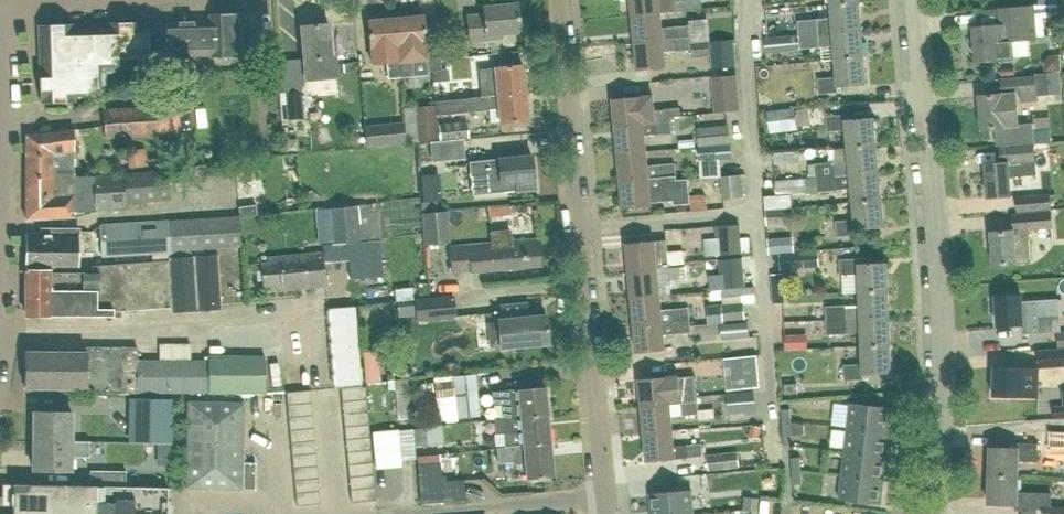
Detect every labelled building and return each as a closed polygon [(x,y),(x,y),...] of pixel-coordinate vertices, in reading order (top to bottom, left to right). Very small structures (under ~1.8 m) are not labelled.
[(634,14),(662,12),(661,0),(632,0),(634,14)] [(833,17),(821,17),(798,19),(799,34),(863,28),(861,1),(832,3),(833,17)] [(977,61),(1014,57),(1012,40),(1037,38),(1037,37),(1045,36),(1043,17),(1049,17),(1051,35),(1060,34),(1058,2),(1034,4),(1034,6),(1000,9),(1002,25),(975,27),(977,61)] [(522,18),(518,18),(516,3),(483,6),(483,14),(467,16),(469,40),(501,37),(500,33),(519,31),(519,28),(523,28),(522,18)] [(662,12),(634,14),(636,42),(691,37),(690,25),(663,27),(662,12)] [(147,22),(39,26),(41,102),(46,102),(74,101),(74,95),(86,94),(99,87),(99,71),(115,70),(115,65),(149,64),(149,57),(211,55),(211,57),(244,55),(243,13),(209,14),(210,20),(147,22)] [(423,14),(395,17),(400,74),(400,77),(427,75),(427,71),(431,71),(441,70),(440,59),(439,46),(426,47),(423,14)] [(395,17),(367,20),(372,64),(387,62),(388,78),(400,77),(400,74),(395,17)] [(304,79),(322,77),(336,76),(334,57),(331,58),(328,24),(300,26),(303,60),(304,79)] [(866,56),(863,28),(799,34),(800,48),(836,45),(837,58),(866,56)] [(767,53),(800,50),(800,48),(799,34),(765,37),(767,53)] [(691,37),(636,42),(638,70),(666,68),(665,52),(692,49),(692,43),(691,37)] [(710,41),(712,69),(736,68),(735,40),(710,41)] [(692,49),(693,57),(711,56),(710,41),(692,43),(692,49)] [(439,46),(440,59),(468,56),(467,51),(452,53),(452,45),(439,47),(439,46)] [(866,56),(837,58),(839,76),(819,77),(820,94),(840,92),(840,87),(868,84),(866,56)] [(469,97),(525,92),(522,65),(494,68),(495,82),(468,85),(469,97)] [(441,70),(431,71),(432,81),(449,80),(448,69),(441,70)] [(983,128),(1007,126),(1019,125),(1016,93),(1021,93),(1021,102),(1038,101),(1037,96),(1062,93),(1061,71),(1036,73),(1036,76),(1001,79),(1003,93),(981,95),(983,128)] [(737,75),(712,77),(715,113),(740,111),(737,75)] [(286,119),(304,117),(301,91),(284,92),(286,119)] [(440,113),(470,110),(498,108),(499,122),(527,120),(525,92),(469,97),(439,100),(440,113)] [(616,126),(672,121),(671,116),(682,115),(681,107),(655,109),(654,95),(642,96),(642,95),(613,98),(616,126)] [(105,139),(157,134),(155,105),(103,109),(105,139)] [(770,111),(772,130),(800,126),(798,108),(770,111)] [(435,114),(415,116),(417,141),(437,139),(435,114)] [(849,147),(878,145),(876,117),(847,119),(846,114),(828,115),(829,131),(848,130),(849,147)] [(438,124),(440,140),(468,137),(467,121),(438,124)] [(619,154),(647,151),(646,136),(673,133),(672,121),(616,126),(619,154)] [(383,124),(385,145),(405,144),(403,122),(383,124)] [(698,127),(699,146),(731,143),(729,124),(698,127)] [(26,178),(74,177),(74,130),(26,136),(26,178)] [(461,140),(439,141),(430,142),(433,161),(464,158),(461,140)] [(699,146),(701,161),(732,158),(731,143),(699,146)] [(1011,174),(1036,172),(1033,144),(1001,147),(1002,162),(987,163),(989,196),(1013,194),(1011,174)] [(850,162),(838,163),(837,161),(816,163),(817,177),(880,172),(878,145),(849,147),(850,162)] [(129,168),(147,166),(145,147),(127,150),(129,168)] [(621,180),(677,175),(676,163),(648,165),(647,151),(619,154),(621,180)] [(497,158),(497,159),(468,162),(471,195),(515,190),(516,191),(534,189),(531,155),(497,158)] [(267,169),(244,170),(246,199),(269,197),(267,169)] [(123,174),(74,177),(26,178),(26,221),(74,215),(74,209),(125,207),(125,202),(170,198),(167,170),(123,173),(123,174)] [(219,184),(217,170),(197,173),(199,187),(219,184)] [(839,189),(853,188),(854,202),(882,200),(880,172),(817,177),(818,192),(840,190),(839,189)] [(741,174),(720,177),(723,199),(744,196),(741,174)] [(677,175),(621,180),(624,208),(652,206),(652,203),(674,201),(674,205),(691,203),(689,179),(677,180),(677,175)] [(806,179),(776,180),(777,196),(807,193),(806,179)] [(1018,212),(1052,209),(1050,193),(1016,196),(1018,212)] [(882,200),(854,202),(855,219),(837,221),(838,236),(857,234),(857,230),(885,227),(882,200)] [(332,243),(361,241),(357,205),(328,208),(332,243)] [(238,207),(238,215),(99,224),(101,257),(172,253),(172,258),(191,257),(191,250),(241,247),(240,217),(254,216),(253,206),(238,207)] [(795,222),(794,207),(767,209),(767,224),(768,225),(795,222)] [(995,265),(1032,262),(1029,229),(1053,227),(1051,211),(1052,210),(1052,209),(1018,212),(1018,214),(1013,215),(1015,229),(992,232),(995,265)] [(427,244),(452,242),(449,211),(425,213),(427,244)] [(742,249),(742,238),(741,224),(719,225),(721,254),(742,253),(743,253),(742,249)] [(26,269),(49,269),(53,269),(53,267),(77,266),(77,231),(42,230),(42,234),(26,235),(26,269)] [(542,265),(540,239),(519,241),(518,240),(511,241),(510,230),(491,232),(492,243),(449,247),(452,272),(470,270),(470,272),(542,265)] [(779,254),(795,252),(793,236),(768,238),(769,254),(779,254)] [(667,240),(656,241),(656,240),(627,243),(630,271),(685,266),(684,250),(668,251),(667,240)] [(368,241),(347,243),(349,275),(370,274),(368,241)] [(781,270),(820,266),(819,251),(795,252),(779,254),(781,270)] [(261,264),(263,287),(269,286),(270,292),(325,286),(322,253),(267,258),(267,264),(261,264)] [(171,258),(171,262),(94,267),(95,272),(50,274),(49,269),(26,269),(25,317),(51,317),(51,315),(112,316),(112,312),(174,306),(174,311),(220,308),(217,255),(191,257),(172,258),(171,258)] [(722,289),(746,287),(743,257),(719,260),(721,274),(722,289)] [(860,292),(889,290),(887,262),(859,264),(859,258),(840,259),(841,275),(859,274),(860,292)] [(632,298),(661,296),(660,281),(686,278),(685,266),(630,271),(632,298)] [(711,290),(722,289),(721,274),(709,275),(711,290)] [(746,287),(722,289),(723,300),(723,304),(744,302),(756,302),(754,286),(746,287)] [(711,290),(710,290),(711,301),(723,300),(722,289),(711,290)] [(827,320),(890,318),(889,290),(860,292),(861,306),(848,307),(848,306),(827,307),(827,320)] [(1041,332),(1040,316),(1060,315),(1059,299),(1039,300),(1023,301),(1023,294),(997,295),(999,326),(1023,325),(1024,333),(1041,332)] [(453,296),(414,299),(397,301),(399,317),(416,316),(416,320),(456,316),(453,296)] [(661,296),(632,298),(635,325),(690,320),(689,307),(663,310),(661,296)] [(722,304),(724,321),(746,319),(744,302),(723,304),(722,304)] [(548,343),(546,314),(528,316),(527,303),(500,305),(501,319),(497,319),(497,322),(488,323),(490,346),(500,345),(500,348),(548,343)] [(709,324),(724,323),(724,321),(722,304),(707,306),(709,324)] [(329,325),(355,323),(354,306),(327,308),(329,325)] [(784,307),(785,323),(812,321),(811,306),(784,307)] [(862,346),(891,345),(890,318),(827,320),(828,335),(849,334),(849,331),(862,331),(862,346)] [(666,350),(665,335),(692,332),(690,320),(635,325),(637,353),(666,350)] [(722,325),(723,340),(750,337),(748,322),(722,325)] [(330,340),(356,338),(355,323),(329,325),(330,340)] [(785,335),(786,350),(808,349),(807,334),(785,335)] [(331,356),(358,354),(356,338),(330,340),(331,356)] [(262,354),(203,360),(190,360),(190,343),(159,343),(159,360),(137,359),(137,347),(92,348),(92,362),(87,362),(87,352),(25,352),(25,389),(85,388),(85,393),(137,393),(137,392),(203,392),(203,390),(209,393),(265,387),(262,354)] [(891,345),(862,346),(863,363),(845,364),(846,380),(865,379),(865,374),(892,373),(891,345)] [(1040,365),(1063,364),(1063,349),(1039,350),(1040,365)] [(730,352),(729,379),(760,380),(760,353),(730,352)] [(377,353),(362,354),(364,383),(379,382),(377,353)] [(332,372),(359,370),(358,354),(331,356),(332,372)] [(994,395),(1023,395),(1040,396),(1040,366),(995,365),(994,395)] [(359,370),(332,372),(334,388),(360,386),(359,370)] [(450,379),(434,381),(435,398),(454,396),(457,418),(479,416),(475,372),(453,375),(453,379),(450,379)] [(640,380),(642,407),(698,402),(695,377),(680,379),(679,376),(640,380)] [(503,419),(547,415),(544,386),(491,392),(493,405),(501,404),(503,419)] [(341,402),(365,400),(364,387),(340,389),(341,402)] [(408,388),(394,390),(397,419),(411,418),(408,388)] [(287,405),(311,403),(310,390),(286,392),(287,405)] [(728,409),(756,407),(754,390),(727,392),(728,409)] [(128,398),(127,442),(172,443),(172,398),(128,398)] [(365,400),(341,402),(343,414),(367,412),(365,400)] [(241,489),(243,402),(187,401),(185,487),(241,489)] [(645,434),(673,431),(672,416),(699,414),(698,402),(642,407),(645,434)] [(311,403),(287,405),(288,418),(312,415),(311,403)] [(847,427),(889,432),(892,408),(850,403),(847,427)] [(792,422),(791,409),(782,410),(783,423),(792,422)] [(367,412),(343,414),(344,427),(368,425),(367,412)] [(34,441),(71,442),(71,413),(34,413),(34,441)] [(312,415),(288,418),(289,430),(314,428),(312,415)] [(503,419),(495,419),(496,434),(521,431),(523,445),(550,443),(547,415),(503,419)] [(783,423),(784,436),(793,435),(792,422),(783,423)] [(441,424),(412,428),(414,446),(443,443),(441,424)] [(368,425),(344,427),(345,439),(369,437),(368,425)] [(748,436),(759,438),(762,427),(751,425),(748,436)] [(887,456),(889,432),(847,427),(845,451),(887,456)] [(314,428),(289,430),(290,443),(315,440),(314,428)] [(398,429),(371,431),(375,469),(401,466),(398,429)] [(702,443),(674,446),(673,431),(645,434),(647,462),(676,459),(703,456),(702,443)] [(1049,431),(1048,447),(1063,447),(1063,431),(1049,431)] [(369,437),(345,439),(346,452),(370,449),(369,437)] [(315,440),(290,443),(292,455),(316,453),(315,440)] [(71,442),(34,441),(34,470),(71,470),(71,456),(80,456),(80,442),(71,442)] [(990,474),(1019,475),(1019,459),(1038,460),(1039,442),(1020,442),(1019,447),(991,446),(990,474)] [(550,443),(523,445),(496,447),(497,461),(513,460),(513,459),(524,459),(526,479),(553,476),(550,443)] [(370,449),(346,452),(347,464),(371,462),(370,449)] [(884,480),(887,456),(845,451),(842,475),(884,480)] [(707,455),(709,469),(739,466),(738,452),(707,455)] [(316,453),(292,455),(293,468),(317,465),(316,453)] [(416,455),(417,464),(412,464),(415,499),(420,499),(421,504),(442,502),(442,501),(465,499),(463,479),(445,481),(445,475),(441,475),(440,462),(439,453),(416,455)] [(801,470),(800,457),(792,458),(793,471),(801,470)] [(371,462),(347,464),(348,477),(372,474),(371,462)] [(317,465),(293,468),(294,480),(318,478),(317,465)] [(801,470),(793,471),(794,484),(802,483),(801,470)] [(90,471),(90,486),(126,487),(126,472),(90,471)] [(372,474),(348,477),(350,489),(374,487),(372,474)] [(990,474),(990,503),(1017,504),(1017,509),(1023,509),(1023,513),(1063,513),(1063,506),(1051,506),(1052,493),(1018,492),(1019,475),(990,474)] [(881,504),(884,480),(842,475),(839,500),(881,504)] [(318,478),(294,480),(295,492),(319,490),(318,478)] [(13,485),(13,513),(168,513),(168,488),(126,487),(90,486),(13,485)] [(374,487),(350,489),(351,502),(375,500),(374,487)] [(319,490),(295,492),(296,506),(321,503),(319,490)] [(692,490),(650,493),(652,513),(694,513),(692,490)] [(754,498),(745,497),(744,510),(752,511),(754,498)]
